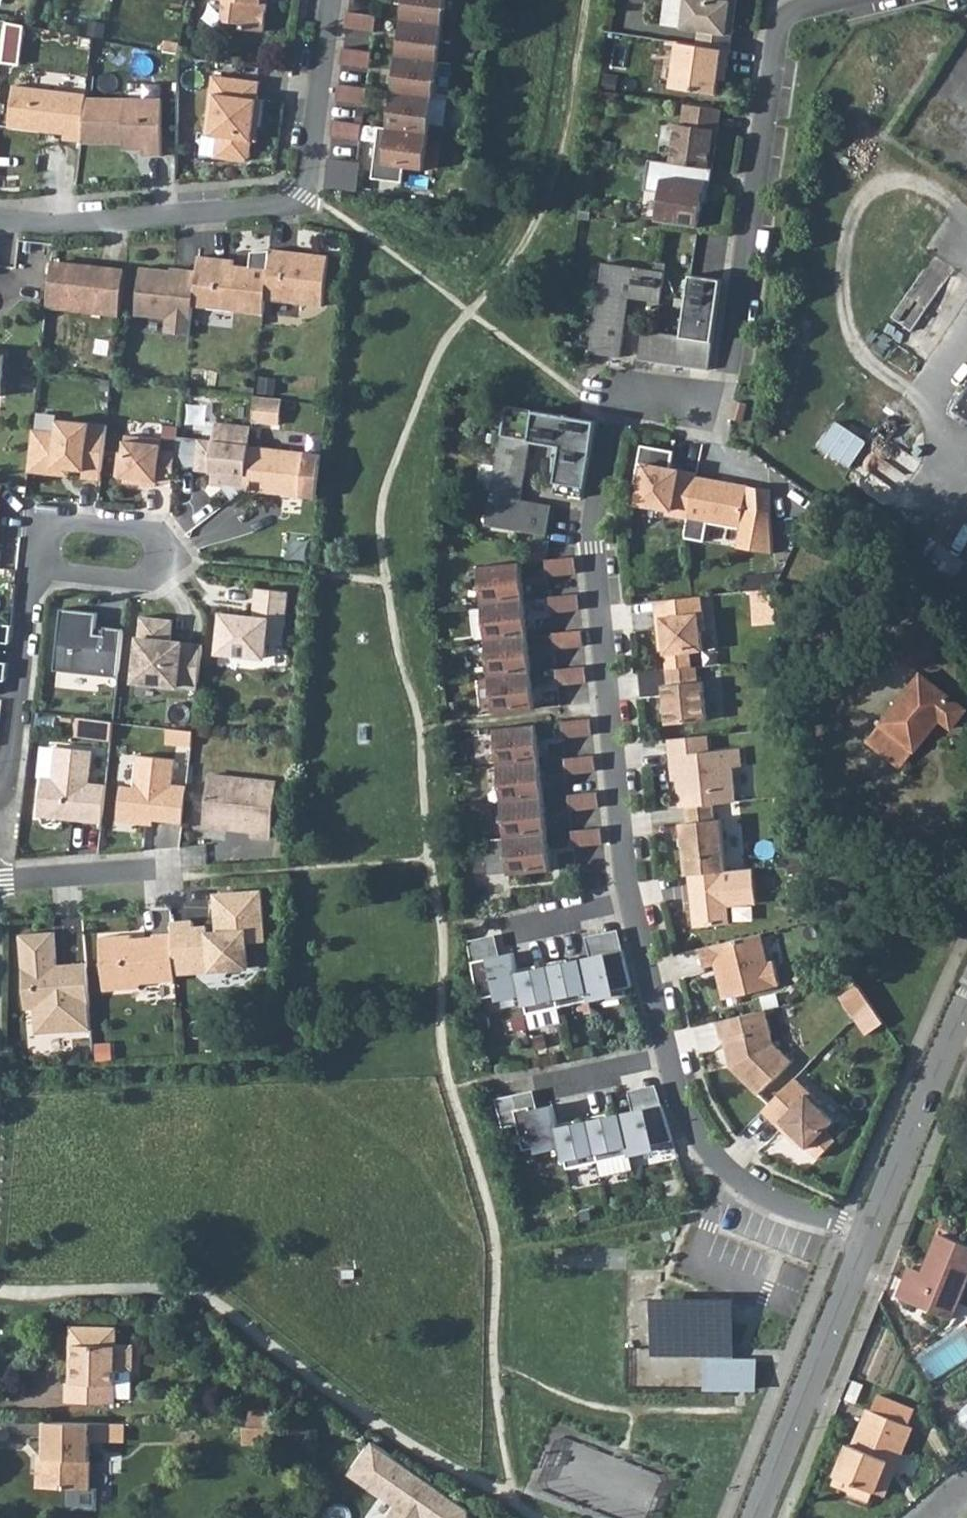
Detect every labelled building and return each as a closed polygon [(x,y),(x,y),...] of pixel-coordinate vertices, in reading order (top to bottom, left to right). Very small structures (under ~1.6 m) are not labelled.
[(225,0),(223,17),(227,22),(242,24),(242,29),(263,32),(268,0),(224,0),(225,0)] [(402,21),(443,26),(447,0),(405,0),(402,21)] [(663,26),(701,32),(732,36),(735,16),(730,16),(732,3),(737,4),(737,0),(666,0),(663,26)] [(348,13),(346,28),(375,32),(377,17),(348,13)] [(397,57),(438,62),(443,26),(402,21),(397,57)] [(699,46),(730,51),(732,36),(701,32),(699,46)] [(699,46),(678,43),(672,88),(717,94),(719,80),(722,80),(724,67),(728,68),(730,51),(699,46)] [(343,49),(341,65),(370,68),(372,53),(343,49)] [(393,93),(434,98),(438,62),(397,57),(393,93)] [(451,76),(440,75),(435,122),(446,123),(451,76)] [(259,83),(213,77),(211,95),(216,96),(212,121),(220,123),(218,137),(215,159),(245,162),(250,158),(254,127),(259,128),(263,101),(257,100),(259,83)] [(338,85),(336,100),(366,104),(368,89),(338,85)] [(87,96),(14,87),(9,128),(64,135),(64,141),(81,143),(86,99),(87,96)] [(388,129),(429,135),(434,98),(393,93),(388,129)] [(211,95),(206,135),(218,137),(220,123),(212,121),(216,96),(211,95)] [(81,143),(81,144),(130,145),(130,150),(144,151),(143,157),(162,157),(162,100),(86,99),(81,143)] [(671,163),(713,169),(722,110),(685,105),(682,125),(677,124),(671,163)] [(333,121),(331,137),(361,141),(362,125),(333,121)] [(405,168),(424,171),(429,135),(388,129),(379,127),(373,179),(403,183),(405,168)] [(364,160),(332,156),(327,186),(360,189),(364,160)] [(710,188),(713,169),(671,163),(649,160),(645,191),(661,193),(659,207),(678,210),(676,225),(699,228),(705,187),(710,188)] [(656,222),(676,225),(678,210),(659,207),(656,222)] [(287,252),(271,250),(271,251),(266,300),(323,307),(329,257),(310,255),(310,260),(287,257),(287,252)] [(234,261),(199,257),(197,271),(193,306),(193,307),(264,315),(266,300),(271,251),(252,253),(250,268),(242,267),(242,271),(233,270),(234,261)] [(52,264),(47,306),(120,315),(125,272),(52,264)] [(665,273),(604,264),(591,354),(620,358),(629,298),(660,303),(665,273)] [(193,306),(197,271),(180,269),(180,274),(174,274),(175,271),(141,268),(136,315),(167,319),(166,333),(190,336),(193,307),(193,306)] [(643,331),(639,361),(709,371),(722,281),(691,277),(682,337),(643,331)] [(953,412),(966,421),(966,392),(953,412)] [(282,401),(255,398),(252,423),(280,425),(282,401)] [(736,402),(732,418),(742,421),(747,404),(736,402)] [(486,526),(547,536),(552,507),(521,501),(531,442),(563,447),(554,493),(583,498),(596,422),(579,419),(507,407),(486,526)] [(163,439),(165,422),(129,419),(128,436),(163,439)] [(838,419),(821,447),(853,465),(870,438),(838,419)] [(33,431),(28,473),(53,476),(54,468),(83,471),(82,479),(101,481),(107,426),(58,420),(56,433),(33,431)] [(250,447),(252,429),(217,426),(215,444),(201,443),(199,469),(215,471),(214,484),(223,485),(234,500),(245,491),(250,447)] [(879,494),(886,482),(893,486),(914,451),(879,429),(850,475),(879,494)] [(163,440),(126,437),(124,453),(119,453),(116,477),(136,479),(135,484),(157,487),(158,482),(173,484),(175,467),(176,452),(161,451),(163,440)] [(176,452),(175,467),(199,469),(201,443),(178,440),(176,452)] [(687,519),(688,519),(695,477),(696,474),(671,470),(674,452),(641,446),(634,485),(641,486),(637,504),(667,509),(666,515),(687,519)] [(250,447),(245,491),(302,498),(304,481),(310,482),(312,465),(306,464),(307,453),(250,447)] [(737,548),(773,554),(765,490),(695,477),(688,519),(740,528),(737,548)] [(577,574),(576,558),(546,561),(548,576),(577,574)] [(521,564),(479,568),(483,605),(524,600),(521,564)] [(283,646),(289,593),(257,589),(254,618),(223,615),(218,654),(265,659),(267,644),(283,646)] [(581,610),(579,594),(549,597),(551,613),(581,610)] [(667,671),(691,668),(690,653),(703,652),(701,632),(704,631),(701,598),(691,598),(655,602),(659,640),(664,639),(667,671)] [(487,641),(528,637),(524,600),(483,605),(487,641)] [(61,610),(55,671),(119,678),(124,630),(105,628),(104,636),(95,635),(98,614),(61,610)] [(173,621),(142,618),(135,683),(198,689),(203,646),(183,644),(182,648),(171,647),(173,621)] [(8,644),(11,626),(0,625),(0,643),(8,644)] [(584,646),(583,631),(553,634),(555,649),(584,646)] [(490,677),(531,673),(528,637),(487,641),(490,677)] [(588,682),(586,667),(557,670),(558,686),(588,682)] [(697,667),(691,668),(667,671),(669,686),(664,686),(667,725),(707,721),(703,682),(698,683),(697,667)] [(535,709),(531,673),(490,677),(494,714),(535,709)] [(900,767),(940,718),(951,727),(965,709),(921,674),(866,740),(900,767)] [(80,717),(76,736),(112,741),(115,722),(80,717)] [(593,735),(592,719),(562,722),(563,738),(593,735)] [(495,729),(499,766),(540,762),(536,725),(495,729)] [(170,728),(168,744),(192,747),(194,731),(170,728)] [(677,774),(681,808),(687,808),(714,805),(736,803),(733,767),(742,767),(740,749),(710,752),(709,736),(669,740),(672,774),(677,774)] [(38,818),(63,820),(63,814),(84,816),(83,822),(102,825),(107,786),(90,784),(93,752),(57,747),(53,780),(42,779),(38,818)] [(597,772),(595,756),(565,759),(567,775),(597,772)] [(172,786),(175,760),(138,757),(135,788),(122,787),(118,822),(146,825),(147,820),(183,824),(187,787),(172,786)] [(503,803),(544,798),(540,762),(499,766),(503,803)] [(210,777),(205,827),(229,830),(234,826),(239,827),(239,830),(254,832),(253,837),(270,839),(276,784),(210,777)] [(600,808),(598,792),(569,796),(570,811),(600,808)] [(506,839),(547,835),(544,798),(503,803),(506,839)] [(714,805),(687,808),(688,823),(682,824),(687,875),(727,872),(722,820),(716,821),(714,805)] [(604,844),(602,829),(572,832),(574,847),(604,844)] [(510,874),(551,870),(547,835),(506,839),(485,841),(488,874),(509,872),(510,874)] [(757,904),(753,869),(727,872),(690,876),(695,928),(730,925),(728,907),(757,904)] [(194,923),(172,925),(173,934),(175,970),(196,968),(197,973),(248,969),(247,944),(264,943),(261,893),(216,896),(219,934),(209,935),(195,936),(194,929),(194,923)] [(587,938),(591,958),(604,955),(602,948),(622,944),(618,931),(587,938)] [(55,933),(21,936),(20,937),(26,1010),(34,1010),(35,1031),(41,1035),(92,1031),(87,964),(65,966),(66,971),(57,971),(55,933)] [(175,970),(173,934),(154,936),(154,939),(143,939),(138,945),(133,945),(132,936),(100,939),(104,992),(138,989),(142,984),(176,982),(175,970)] [(769,964),(762,935),(700,950),(705,968),(716,966),(724,1000),(774,988),(774,987),(780,985),(774,962),(769,964)] [(468,942),(471,956),(490,952),(491,959),(498,957),(493,937),(468,942)] [(602,948),(604,955),(591,958),(581,960),(589,997),(632,987),(622,944),(602,948)] [(490,952),(471,956),(478,1000),(522,991),(518,971),(514,954),(498,957),(491,959),(490,952)] [(562,964),(561,961),(549,964),(549,967),(558,1008),(590,1001),(589,997),(581,960),(562,964)] [(531,971),(530,968),(518,971),(522,991),(527,1015),(558,1008),(549,967),(531,971)] [(840,1000),(854,1021),(869,1005),(857,986),(840,1000)] [(869,1005),(854,1021),(866,1037),(883,1025),(869,1005)] [(731,1069),(758,1095),(791,1062),(773,1044),(765,1011),(717,1022),(722,1042),(724,1041),(731,1069)] [(796,1078),(763,1111),(793,1141),(797,1137),(819,1159),(837,1141),(826,1131),(835,1121),(821,1107),(823,1105),(796,1078)] [(629,1092),(634,1112),(644,1110),(642,1103),(660,1100),(656,1086),(629,1092)] [(496,1099),(500,1114),(530,1108),(531,1111),(538,1110),(534,1091),(496,1099)] [(660,1100),(642,1103),(644,1110),(634,1112),(621,1115),(629,1151),(673,1142),(660,1100)] [(530,1108),(500,1114),(503,1129),(518,1126),(524,1151),(561,1142),(557,1126),(554,1106),(538,1110),(531,1111),(530,1108)] [(602,1119),(601,1116),(588,1119),(589,1122),(598,1162),(602,1177),(633,1170),(629,1151),(621,1115),(602,1119)] [(571,1126),(570,1123),(557,1126),(561,1142),(567,1170),(598,1162),(589,1122),(571,1126)] [(949,1298),(956,1301),(966,1274),(966,1246),(940,1235),(924,1274),(909,1268),(898,1298),(942,1316),(949,1298)] [(942,1316),(949,1318),(956,1301),(949,1298),(942,1316)] [(727,1308),(659,1307),(659,1349),(709,1349),(708,1389),(742,1389),(753,1390),(753,1363),(727,1363),(727,1308)] [(63,1399),(110,1400),(111,1393),(123,1394),(127,1390),(128,1365),(129,1365),(129,1343),(112,1343),(113,1325),(69,1325),(67,1379),(64,1379),(63,1399)] [(873,1411),(908,1424),(913,1411),(878,1397),(873,1411)] [(959,1412),(966,1422),(966,1405),(959,1412)] [(243,1406),(243,1424),(265,1425),(266,1406),(243,1406)] [(835,1475),(852,1482),(848,1490),(848,1491),(869,1500),(873,1491),(874,1491),(887,1461),(896,1465),(913,1427),(873,1411),(867,1409),(853,1445),(848,1443),(835,1475)] [(47,1418),(46,1433),(43,1433),(42,1451),(45,1452),(45,1459),(42,1460),(36,1463),(35,1483),(88,1484),(89,1454),(87,1455),(88,1419),(47,1418)] [(243,1424),(240,1424),(239,1442),(267,1442),(267,1425),(265,1425),(243,1424)] [(386,1517),(468,1517),(468,1508),(372,1441),(350,1473),(396,1505),(386,1517)] [(874,1491),(884,1496),(896,1465),(887,1461),(874,1491)] [(832,1483),(848,1490),(852,1482),(835,1475),(832,1483)]
